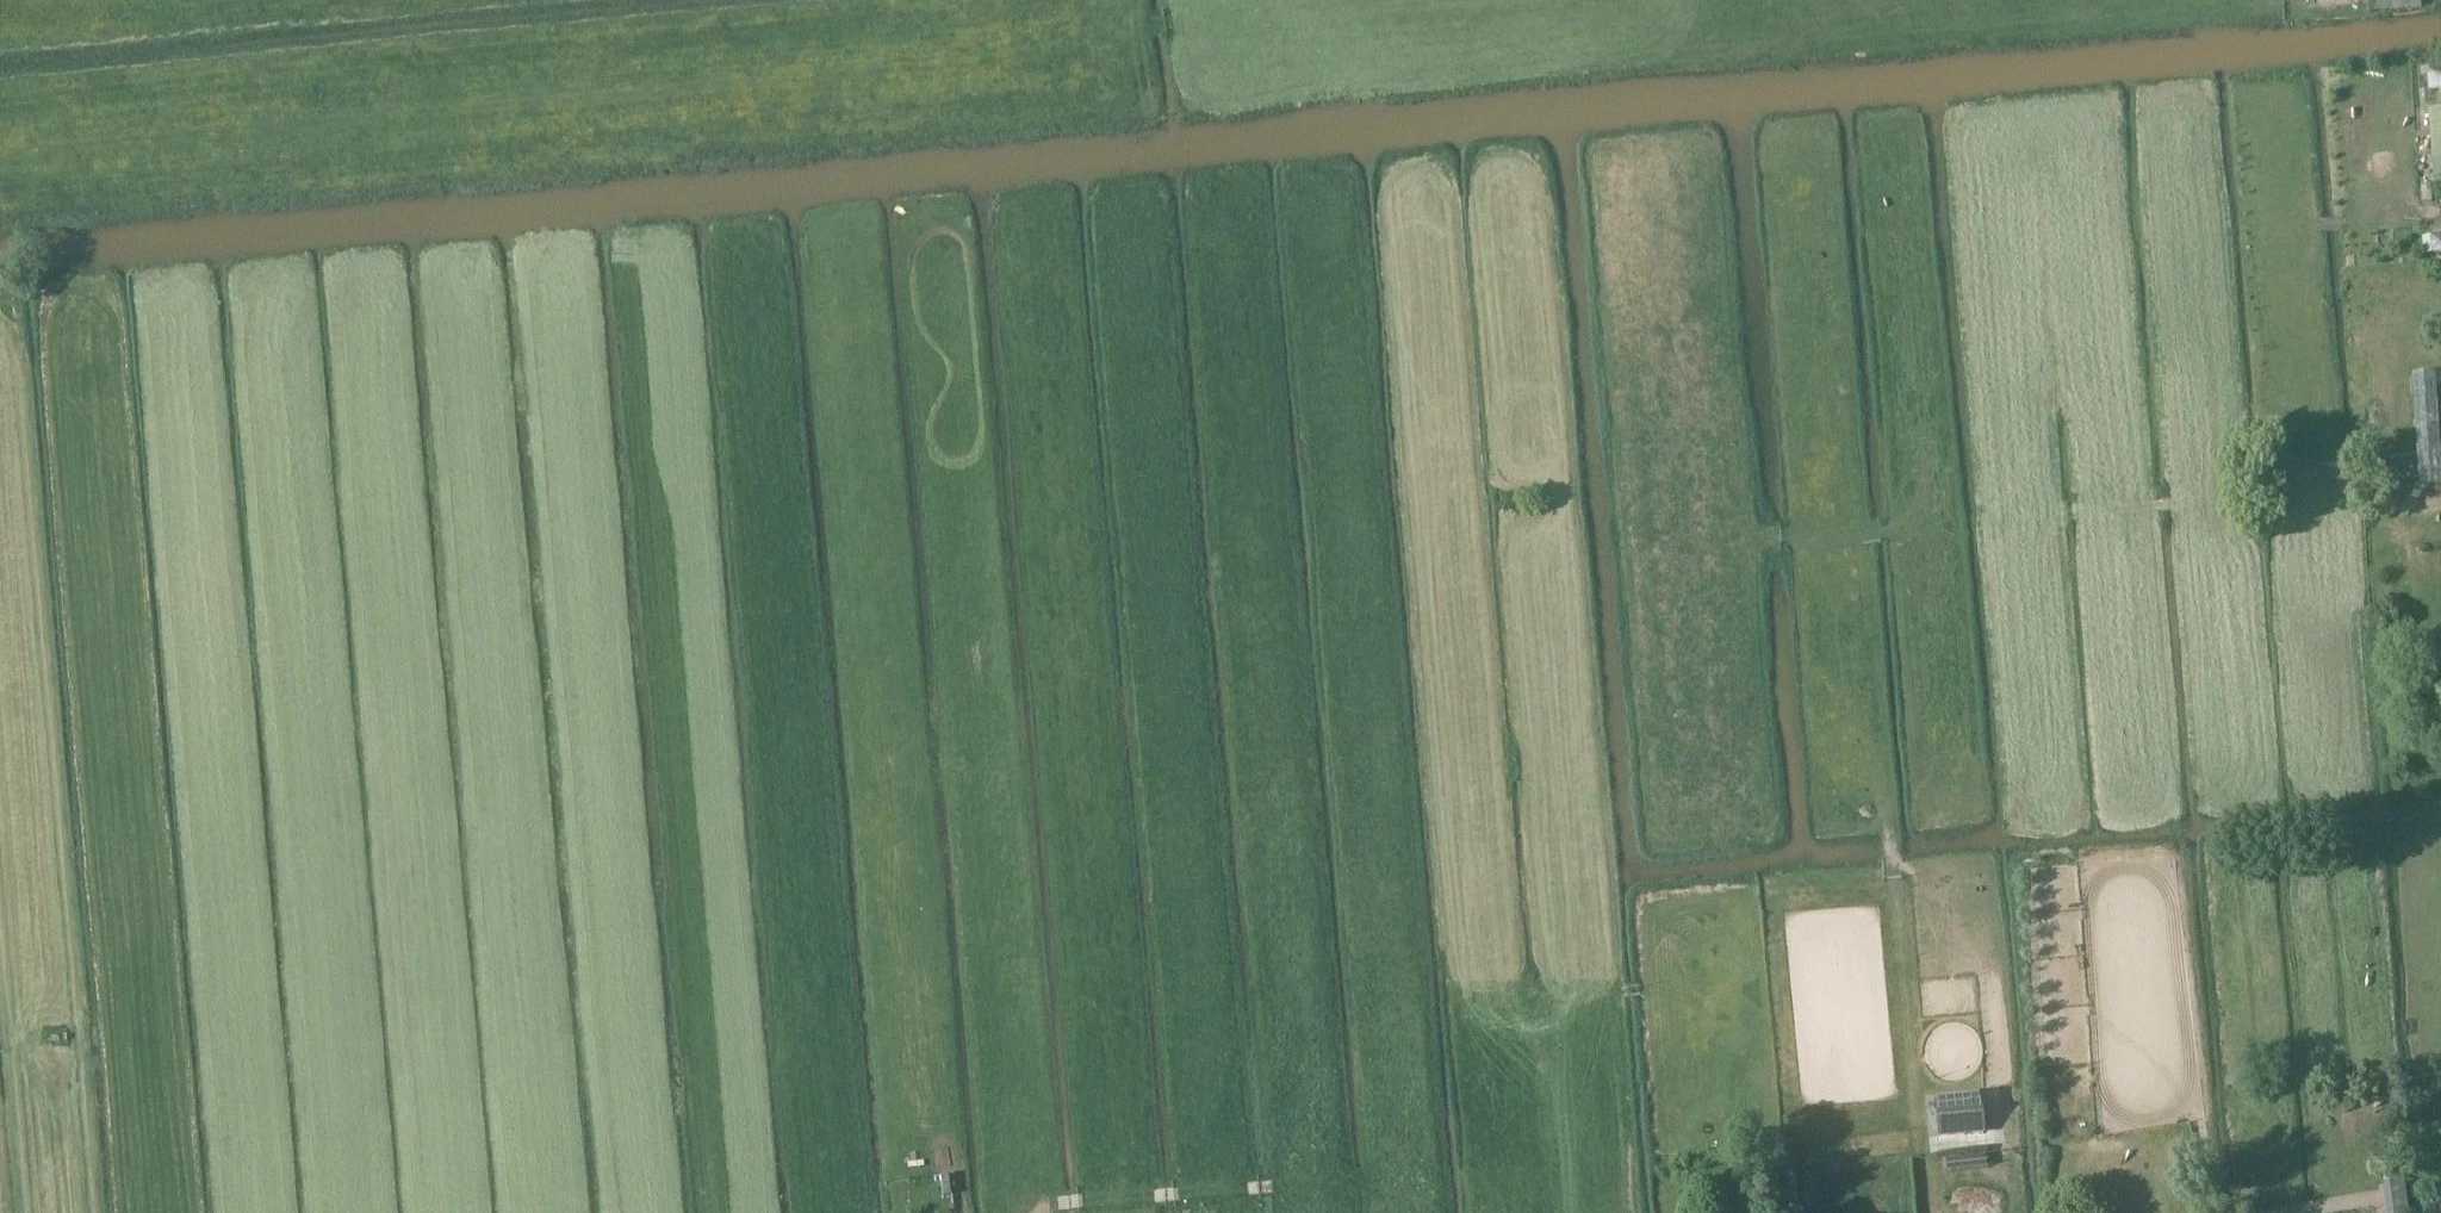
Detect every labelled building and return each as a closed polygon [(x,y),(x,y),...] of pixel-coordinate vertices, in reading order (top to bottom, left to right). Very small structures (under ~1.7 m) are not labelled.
[(2367,11),(2421,7),(2420,0),(2366,0),(2367,11)] [(2439,74),(2435,74),(2427,75),(2429,89),(2440,88),(2439,74)] [(2440,177),(2440,108),(2429,109),(2434,177),(2440,177)] [(1982,1097),(1935,1101),(1939,1138),(1985,1133),(1982,1097)] [(2404,1180),(2382,1183),(2387,1212),(2409,1212),(2404,1180)]
